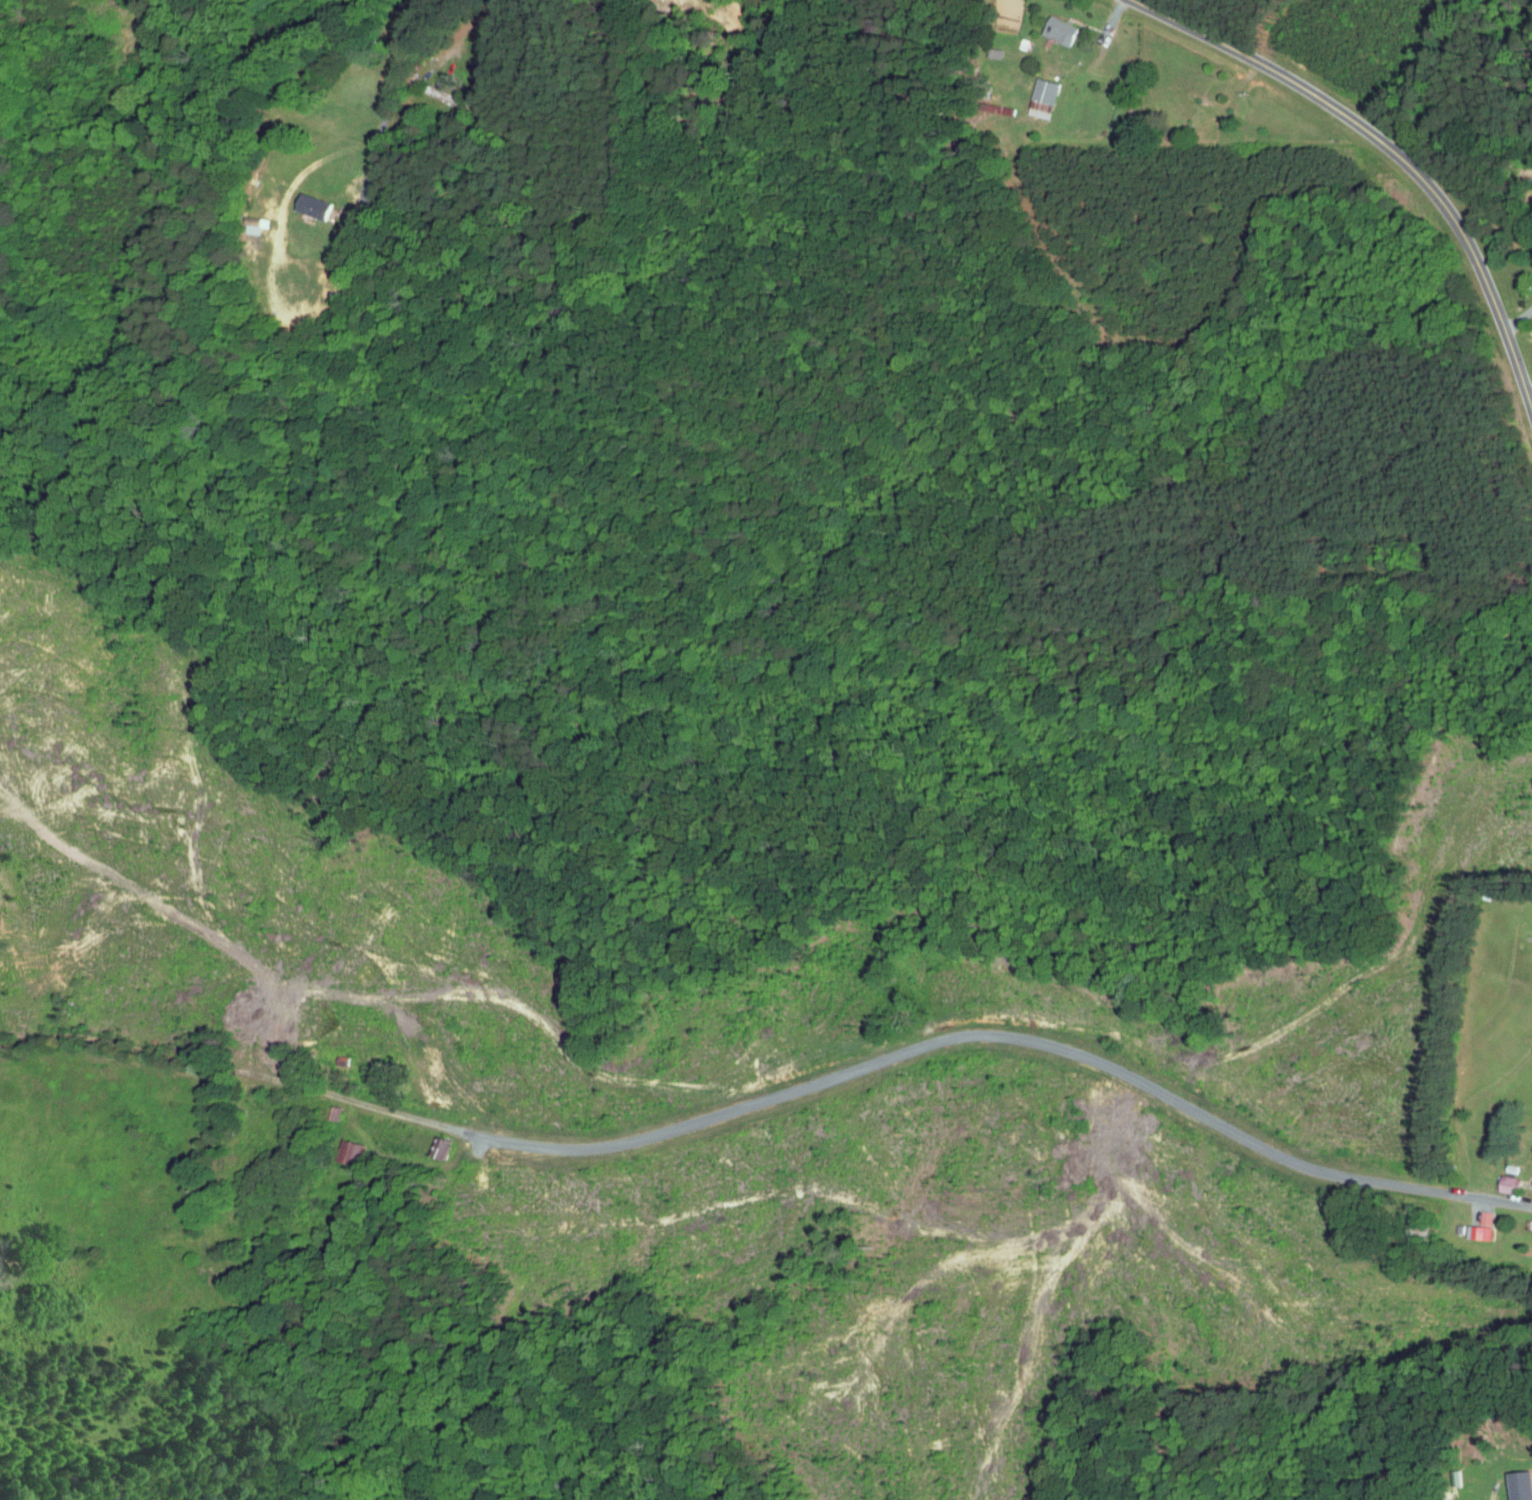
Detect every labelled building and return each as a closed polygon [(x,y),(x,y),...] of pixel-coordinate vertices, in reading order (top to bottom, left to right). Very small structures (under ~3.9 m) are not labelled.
[(1061,40),(1070,22),(1043,9),(1034,27),(1061,40)] [(1040,114),(1051,78),(1029,71),(1019,108),(1040,114)] [(319,214),(324,196),(293,187),(288,205),(319,214)] [(330,1154),(350,1160),(356,1140),(337,1134),(330,1154)] [(1512,1172),(1494,1168),(1490,1185),(1508,1189),(1512,1172)] [(1465,1233),(1481,1233),(1482,1206),(1471,1205),(1470,1219),(1466,1219),(1465,1233)] [(1502,1497),(1497,1498),(1497,1499),(1526,1499),(1524,1465),(1500,1467),(1502,1497)]
